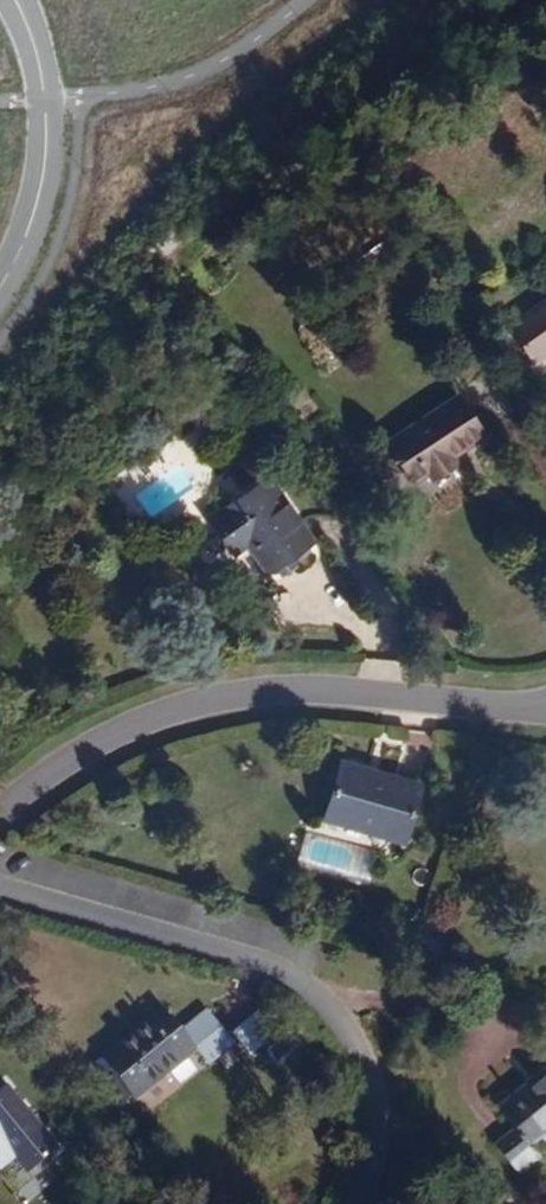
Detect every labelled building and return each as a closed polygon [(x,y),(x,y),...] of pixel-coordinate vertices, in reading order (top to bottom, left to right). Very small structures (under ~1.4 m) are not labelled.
[(509,328),(532,364),(545,354),(545,303),(509,328)] [(467,451),(484,438),(458,398),(385,447),(408,483),(424,473),(431,482),(454,467),(448,458),(463,447),(467,451)] [(308,542),(266,481),(209,521),(233,557),(247,547),(266,573),(308,542)] [(399,845),(417,786),(340,764),(323,823),(399,845)] [(209,1067),(235,1046),(208,1013),(182,1033),(163,1010),(100,1060),(132,1102),(197,1052),(209,1067)] [(234,1033),(254,1056),(278,1035),(259,1012),(234,1033)] [(545,1133),(545,1068),(499,1107),(518,1131),(496,1150),(517,1175),(539,1157),(530,1146),(545,1133)] [(7,1086),(0,1092),(0,1174),(14,1162),(25,1175),(58,1150),(7,1086)]
